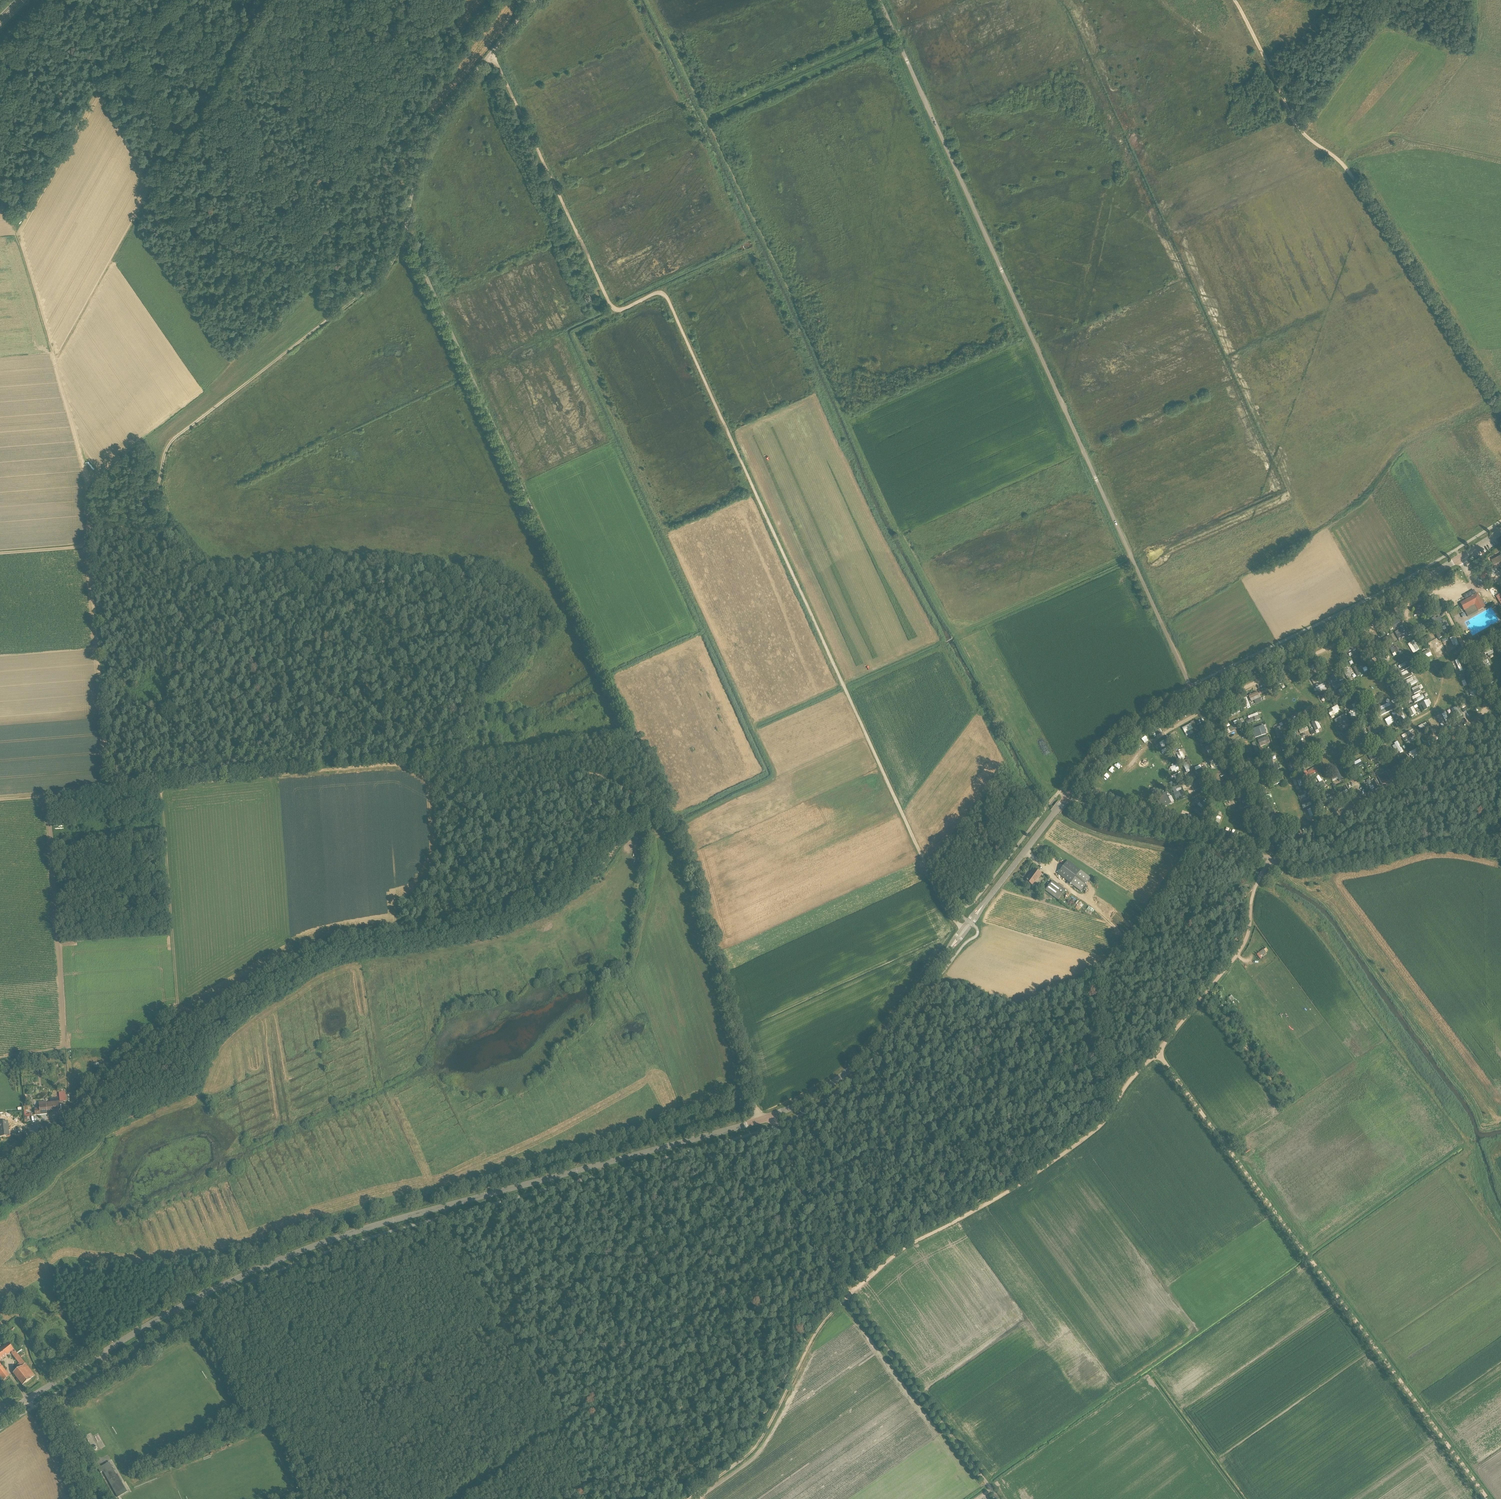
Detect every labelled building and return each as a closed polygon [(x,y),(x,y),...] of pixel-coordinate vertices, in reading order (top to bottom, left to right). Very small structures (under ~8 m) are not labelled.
[(1493,559),(1496,566),(1500,564),(1500,555),(1493,559)] [(1490,573),(1486,565),(1478,570),(1482,578),(1490,573)] [(1478,611),(1482,608),(1485,607),(1482,601),(1478,594),(1460,604),(1464,611),(1475,605),(1478,611)] [(1434,598),(1429,601),(1434,608),(1438,605),(1434,598)] [(1423,601),(1414,607),(1415,610),(1422,607),(1426,615),(1430,613),(1423,601)] [(1442,622),(1443,621),(1440,616),(1436,618),(1435,617),(1431,619),(1435,626),(1438,631),(1435,633),(1439,639),(1442,637),(1442,638),(1449,633),(1442,622)] [(1402,653),(1397,641),(1394,642),(1394,640),(1397,639),(1395,633),(1384,637),(1388,646),(1393,657),(1402,653)] [(1453,646),(1458,644),(1455,636),(1450,638),(1453,646)] [(1413,654),(1418,651),(1413,641),(1407,644),(1413,654)] [(1427,646),(1419,650),(1424,660),(1432,656),(1427,646)] [(1482,668),(1490,665),(1489,663),(1484,665),(1480,658),(1478,659),(1482,668)] [(1363,675),(1360,667),(1357,669),(1355,666),(1343,671),(1348,681),(1363,675)] [(1302,675),(1308,675),(1308,676),(1311,676),(1310,667),(1301,668),(1302,675)] [(1406,686),(1416,682),(1415,679),(1413,680),(1412,678),(1404,681),(1406,686)] [(1316,694),(1327,690),(1324,683),(1313,688),(1316,694)] [(1491,695),(1499,692),(1496,684),(1488,686),(1491,695)] [(1411,688),(1413,694),(1420,691),(1418,685),(1411,688)] [(1247,695),(1250,701),(1252,700),(1251,699),(1257,696),(1255,692),(1247,695)] [(1417,701),(1424,698),(1421,692),(1414,696),(1417,701)] [(1457,697),(1462,708),(1470,705),(1465,694),(1457,697)] [(1422,708),(1431,706),(1429,699),(1420,702),(1422,708)] [(1327,711),(1330,716),(1338,712),(1335,706),(1327,711)] [(1411,716),(1416,713),(1413,706),(1407,709),(1411,716)] [(1445,712),(1438,715),(1443,724),(1449,721),(1445,712)] [(1250,718),(1245,720),(1247,724),(1259,719),(1257,713),(1249,715),(1250,718)] [(1333,720),(1337,727),(1348,722),(1344,714),(1333,720)] [(1365,715),(1359,718),(1362,724),(1368,720),(1365,715)] [(1425,722),(1417,726),(1420,732),(1429,728),(1425,722)] [(1280,726),(1282,726),(1281,723),(1273,725),(1277,739),(1283,738),(1280,726)] [(1301,740),(1315,735),(1314,731),(1321,729),(1318,723),(1313,725),(1314,728),(1309,730),(1308,726),(1296,731),(1298,735),(1296,736),(1300,747),(1303,745),(1301,740)] [(1184,733),(1192,729),(1189,724),(1181,728),(1184,733)] [(1235,734),(1233,727),(1224,730),(1227,737),(1235,734)] [(1263,727),(1254,730),(1256,737),(1265,735),(1263,727)] [(1200,729),(1193,733),(1197,738),(1203,735),(1200,729)] [(1401,735),(1405,741),(1413,736),(1409,730),(1401,735)] [(1175,731),(1169,734),(1172,739),(1178,736),(1175,731)] [(1257,740),(1259,747),(1270,743),(1267,736),(1257,740)] [(1405,741),(1412,752),(1417,749),(1410,738),(1405,741)] [(1246,745),(1248,752),(1258,747),(1255,741),(1246,745)] [(1398,741),(1394,743),(1400,753),(1403,751),(1398,741)] [(1179,760),(1184,758),(1182,751),(1176,753),(1179,760)] [(1278,770),(1277,764),(1273,764),(1272,759),(1275,759),(1274,753),(1267,754),(1270,771),(1278,770)] [(1356,764),(1353,766),(1354,768),(1363,764),(1360,759),(1355,761),(1356,764)] [(1182,763),(1186,773),(1192,771),(1189,761),(1182,763)] [(1200,765),(1194,767),(1196,774),(1202,772),(1200,765)] [(1359,777),(1367,773),(1363,765),(1355,768),(1359,777)] [(1310,775),(1317,772),(1315,766),(1307,770),(1310,775)] [(1379,776),(1378,777),(1381,786),(1389,782),(1383,767),(1376,770),(1379,776)] [(1329,772),(1334,783),(1342,780),(1336,768),(1329,772)] [(1298,784),(1306,781),(1304,775),(1296,779),(1298,784)] [(1314,785),(1318,791),(1325,786),(1318,775),(1316,777),(1319,782),(1314,785)] [(1377,788),(1374,779),(1370,780),(1369,778),(1365,780),(1370,794),(1375,792),(1374,789),(1377,788)] [(1190,784),(1193,791),(1199,788),(1196,781),(1190,784)] [(1337,787),(1339,792),(1338,793),(1340,799),(1349,795),(1344,784),(1337,787)] [(1180,789),(1173,793),(1176,799),(1183,796),(1180,789)] [(1113,800),(1115,794),(1109,791),(1107,797),(1113,800)] [(1308,807),(1304,792),(1298,793),(1302,808),(1308,807)] [(1166,799),(1168,798),(1166,794),(1157,799),(1162,807),(1169,804),(1166,799)] [(1193,824),(1195,820),(1192,818),(1192,816),(1183,813),(1181,820),(1193,824)] [(1341,818),(1328,824),(1331,830),(1335,829),(1339,828),(1338,827),(1345,824),(1341,818)] [(1235,840),(1238,831),(1226,827),(1223,836),(1235,840)] [(1068,861),(1058,874),(1081,891),(1091,879),(1068,861)] [(1026,881),(1033,886),(1041,875),(1035,870),(1026,881)] [(1065,890),(1053,881),(1046,891),(1058,900),(1065,890)] [(1258,957),(1267,951),(1265,948),(1256,954),(1258,957)] [(61,1110),(60,1102),(60,1098),(50,1099),(51,1103),(46,1103),(47,1111),(61,1110)] [(47,1111),(46,1103),(45,1103),(45,1104),(40,1105),(40,1109),(35,1110),(36,1116),(48,1115),(47,1111)] [(8,1136),(8,1129),(8,1122),(0,1123),(0,1136),(0,1137),(8,1136)] [(1244,1153),(1250,1151),(1245,1143),(1240,1146),(1244,1153)] [(11,1351),(14,1349),(9,1342),(0,1350),(0,1360),(11,1351)] [(25,1364),(14,1349),(11,1351),(12,1353),(22,1366),(25,1364)] [(0,1364),(0,1376),(4,1380),(9,1376),(0,1364)] [(13,1373),(22,1385),(35,1376),(25,1364),(22,1366),(13,1373)] [(109,1462),(101,1467),(113,1489),(116,1493),(118,1497),(128,1492),(125,1488),(118,1475),(117,1475),(109,1462)]
